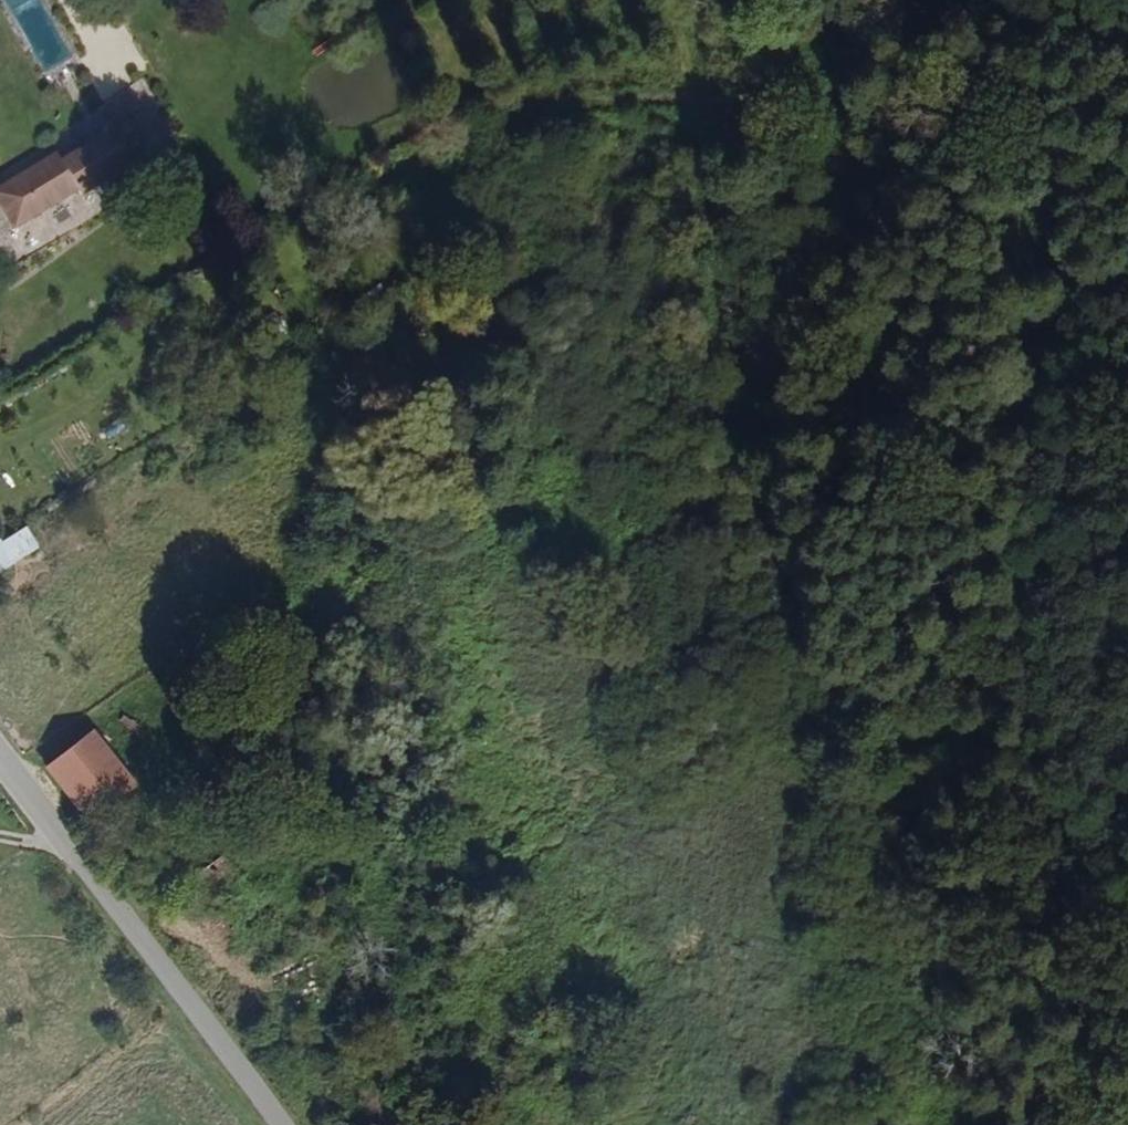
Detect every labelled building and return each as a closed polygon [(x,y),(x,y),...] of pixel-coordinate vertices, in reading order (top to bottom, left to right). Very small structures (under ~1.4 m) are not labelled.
[(154,185),(171,175),(162,159),(171,140),(170,130),(165,124),(155,119),(147,119),(139,121),(132,131),(131,141),(87,166),(81,158),(23,191),(28,201),(43,227),(103,193),(106,199),(121,191),(126,199),(136,203),(150,196),(154,185)] [(13,209),(28,201),(23,191),(8,200),(13,209)] [(41,547),(27,524),(0,541),(0,572),(41,547)] [(151,782),(114,735),(72,767),(108,814),(151,782)]
